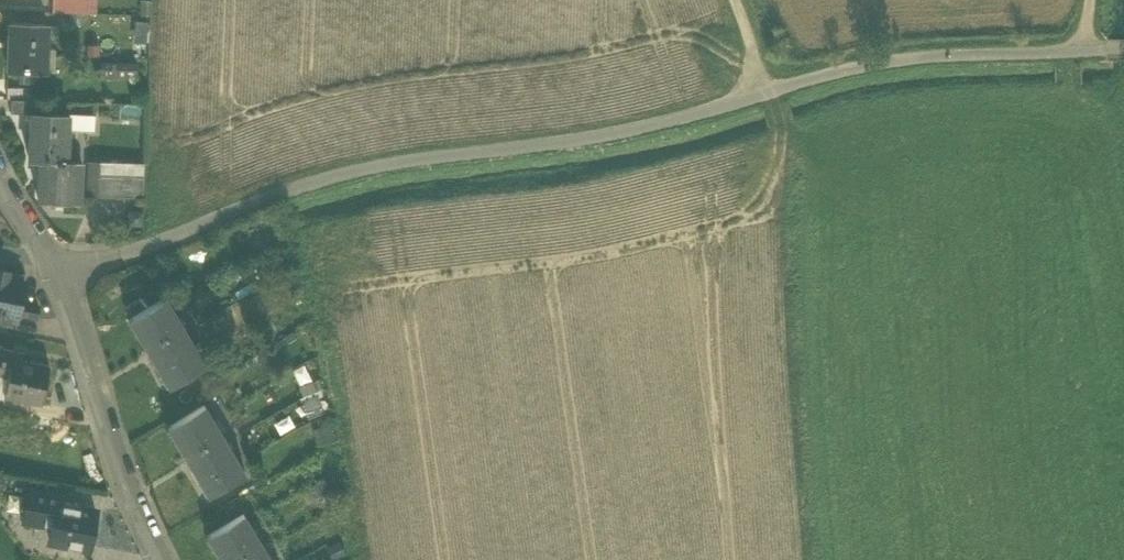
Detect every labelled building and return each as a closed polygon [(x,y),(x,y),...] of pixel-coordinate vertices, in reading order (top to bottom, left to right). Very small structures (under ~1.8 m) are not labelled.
[(51,12),(87,13),(88,0),(51,0),(51,12)] [(40,71),(46,71),(47,24),(9,23),(8,70),(18,70),(40,71)] [(136,61),(98,60),(98,75),(136,76),(136,61)] [(40,71),(18,70),(18,83),(40,83),(40,71)] [(11,85),(11,99),(10,113),(31,114),(31,113),(39,113),(39,100),(26,99),(27,85),(11,85)] [(29,160),(40,160),(67,161),(68,129),(69,114),(39,113),(31,113),(31,114),(29,160)] [(95,115),(69,114),(68,129),(94,130),(95,115)] [(82,161),(67,161),(40,160),(38,200),(80,202),(82,161)] [(87,194),(109,195),(111,163),(88,162),(87,194)] [(109,195),(141,196),(143,164),(111,163),(109,195)] [(5,276),(5,275),(7,275),(8,270),(0,268),(0,275),(5,276)] [(16,320),(17,313),(28,315),(30,305),(20,302),(24,280),(7,277),(8,275),(7,275),(5,275),(5,276),(0,275),(0,317),(16,320)] [(129,320),(169,387),(205,366),(165,298),(129,320)] [(39,306),(30,305),(28,315),(36,317),(39,306)] [(41,402),(48,366),(22,361),(24,354),(0,349),(0,377),(7,378),(4,394),(41,402)] [(298,402),(308,418),(323,408),(313,393),(298,402)] [(168,428),(208,495),(244,473),(204,406),(168,428)] [(49,540),(88,547),(95,509),(69,505),(70,498),(30,490),(25,519),(52,524),(49,540)] [(221,559),(270,559),(243,515),(207,537),(221,559)]
